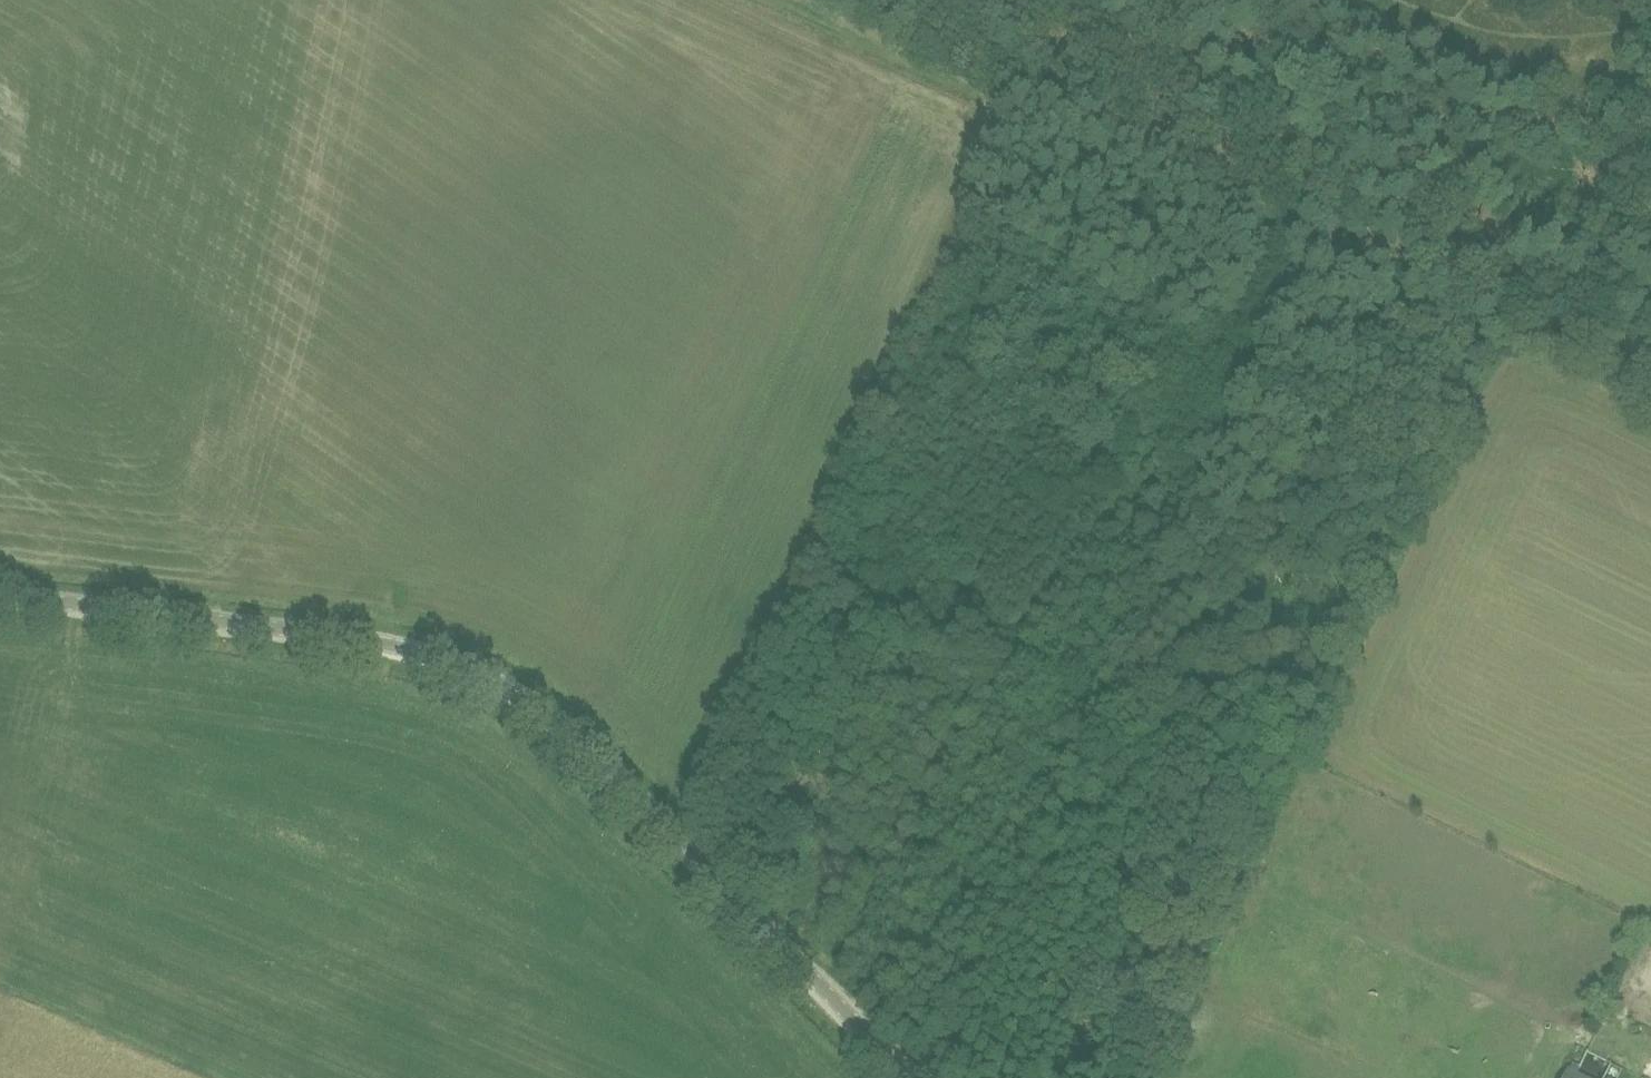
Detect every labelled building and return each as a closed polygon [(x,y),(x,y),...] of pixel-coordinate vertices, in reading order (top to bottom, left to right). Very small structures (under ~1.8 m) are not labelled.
[(1569,1069),(1565,1077),(1588,1077),(1569,1069)]
